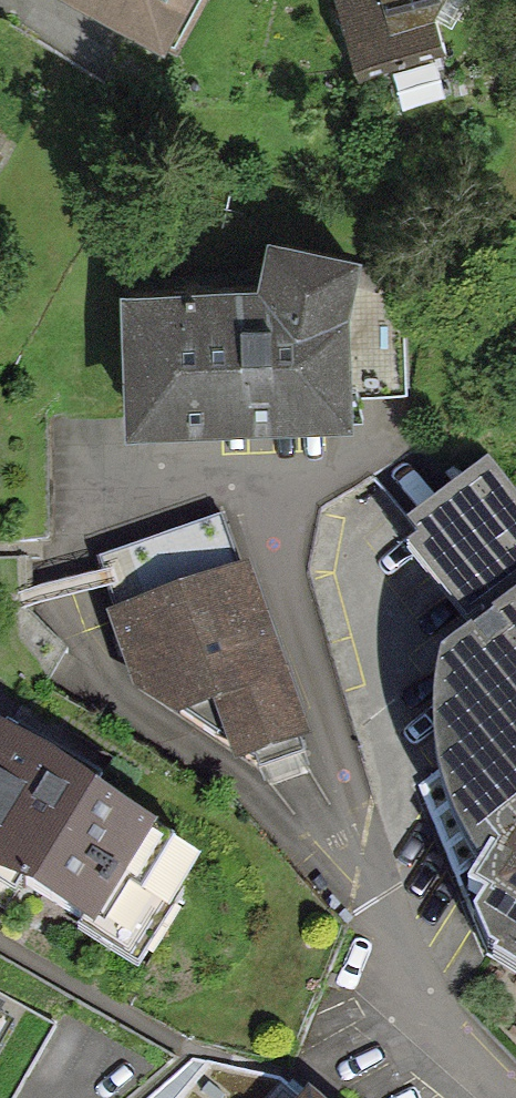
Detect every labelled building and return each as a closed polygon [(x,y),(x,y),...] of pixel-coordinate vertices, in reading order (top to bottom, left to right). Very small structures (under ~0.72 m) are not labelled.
[(202,25),(214,0),(150,0),(202,25)] [(378,77),(488,43),(474,0),(354,0),(378,77)] [(22,120),(0,109),(0,164),(22,120)] [(139,293),(144,417),(357,408),(350,244),(262,248),(263,288),(139,293)] [(401,527),(472,622),(444,652),(444,667),(447,691),(442,745),(465,827),(492,867),(477,894),(508,968),(515,974),(515,481),(493,458),(401,527)] [(129,613),(156,686),(246,694),(270,760),(334,737),(269,561),(129,613)] [(0,730),(0,908),(8,913),(19,892),(138,970),(183,896),(173,886),(192,854),(0,730)] [(0,1006),(0,1097),(18,1097),(52,1034),(0,1006)]
